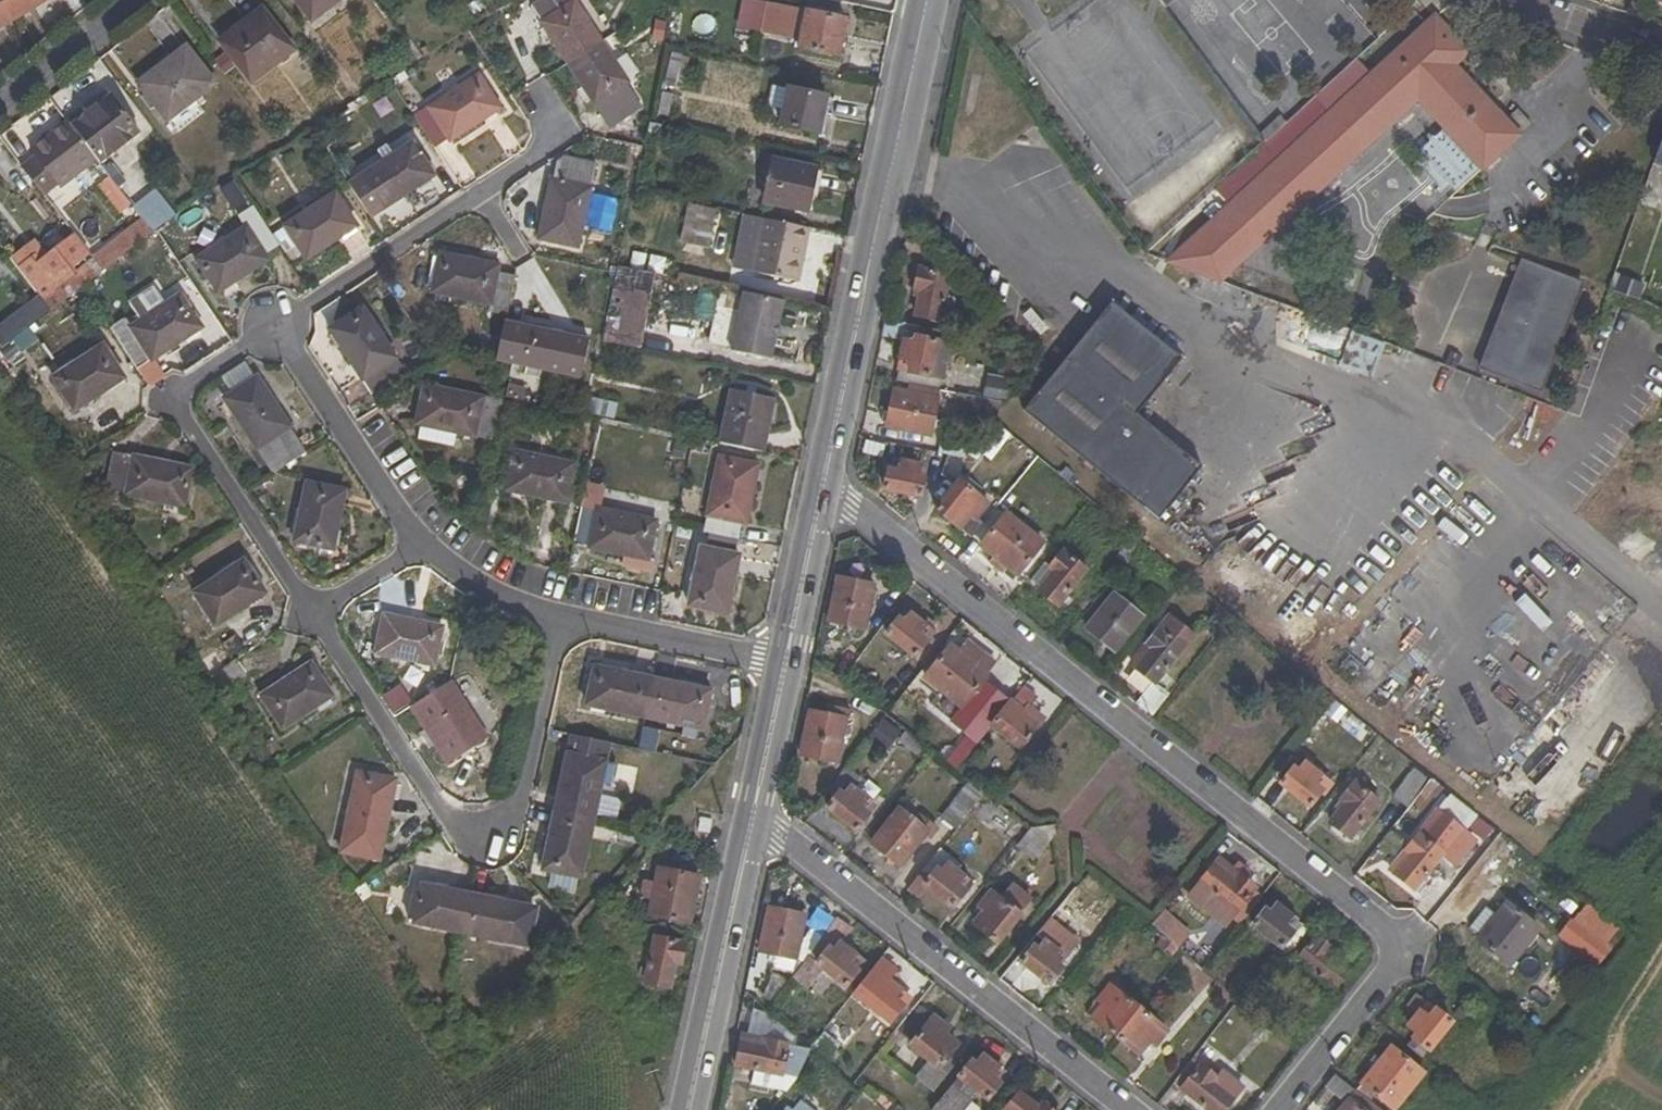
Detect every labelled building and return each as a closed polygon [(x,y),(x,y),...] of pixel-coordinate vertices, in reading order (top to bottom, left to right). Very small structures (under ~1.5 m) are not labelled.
[(9,21),(45,0),(0,0),(0,5),(9,21)] [(313,20),(338,0),(297,0),(313,20)] [(530,5),(569,64),(602,41),(574,0),(538,0),(530,5)] [(1167,10),(1178,0),(1159,0),(1167,10)] [(9,21),(0,5),(0,27),(9,21)] [(294,50),(263,8),(219,41),(252,83),(294,50)] [(838,56),(846,19),(807,12),(799,48),(838,56)] [(1373,76),(1358,59),(1316,97),(1330,114),(1211,224),(1238,253),(1258,234),(1265,242),(1419,99),(1483,168),(1532,124),(1517,110),(1506,120),(1454,65),(1468,53),(1436,18),(1373,76)] [(628,81),(602,41),(569,64),(595,102),(624,84),(628,81)] [(214,83),(187,46),(138,83),(167,120),(214,83)] [(665,85),(675,87),(681,55),(673,53),(665,85)] [(683,89),(689,58),(681,55),(675,87),(683,89)] [(501,108),(480,76),(415,117),(435,147),(448,138),(452,141),(501,108)] [(610,123),(638,105),(624,84),(595,102),(610,123)] [(819,133),(827,96),(789,88),(780,126),(819,133)] [(668,117),(672,95),(662,93),(660,114),(668,117)] [(139,130),(112,95),(70,125),(96,160),(98,163),(139,130)] [(614,129),(642,111),(638,105),(610,123),(614,129)] [(1281,115),(1259,135),(1266,143),(1288,122),(1281,115)] [(31,151),(36,157),(22,168),(43,195),(57,184),(59,188),(96,160),(70,125),(68,121),(31,151)] [(434,177),(413,143),(363,176),(385,208),(434,177)] [(578,247),(595,164),(565,157),(557,163),(553,183),(551,183),(540,239),(578,247)] [(808,211),(816,168),(773,160),(764,202),(808,211)] [(358,226),(337,193),(286,226),(307,259),(358,226)] [(682,243),(708,249),(717,209),(689,204),(682,243)] [(268,261),(266,256),(278,246),(252,206),(238,217),(246,227),(197,260),(220,293),(268,261)] [(752,272),(798,283),(809,227),(763,218),(752,272)] [(141,219),(92,257),(96,263),(103,272),(153,233),(141,219)] [(1238,253),(1244,260),(1265,242),(1258,234),(1238,253)] [(90,254),(75,236),(24,274),(43,298),(78,271),(76,267),(90,254)] [(489,313),(506,316),(514,276),(498,273),(499,265),(440,254),(433,293),(490,305),(489,313)] [(103,272),(96,263),(45,302),(51,311),(84,286),(103,272)] [(1482,368),(1543,391),(1583,286),(1522,263),(1482,368)] [(616,274),(602,341),(639,349),(655,274),(618,266),(616,274)] [(951,308),(943,307),(951,275),(921,269),(914,296),(920,297),(918,314),(949,320),(951,308)] [(742,293),(731,351),(770,360),(782,301),(742,293)] [(126,319),(112,328),(139,370),(203,327),(182,295),(164,305),(162,300),(147,309),(150,315),(131,328),(126,319)] [(1203,467),(1137,414),(1182,359),(1114,301),(1025,410),(1159,521),(1203,467)] [(0,336),(0,349),(1,350),(51,311),(45,302),(0,336)] [(406,373),(364,308),(330,330),(373,395),(406,373)] [(589,340),(505,322),(497,360),(513,364),(581,378),(589,340)] [(1338,366),(1370,377),(1382,343),(1350,332),(1338,366)] [(900,371),(942,379),(951,344),(917,337),(916,342),(906,340),(900,371)] [(125,378),(104,345),(53,378),(74,411),(125,378)] [(226,400),(274,474),(307,453),(246,362),(223,378),(232,394),(226,400)] [(453,448),(456,432),(496,441),(504,403),(425,385),(417,423),(422,425),(419,441),(453,448)] [(895,391),(888,425),(931,435),(940,392),(908,386),(906,393),(895,391)] [(731,389),(720,444),(762,454),(774,399),(731,389)] [(713,443),(693,439),(691,452),(710,455),(713,443)] [(185,508),(192,469),(114,453),(107,490),(185,508)] [(566,503),(573,465),(516,453),(508,491),(566,503)] [(721,456),(704,532),(738,540),(742,522),(747,524),(759,465),(721,456)] [(925,477),(918,475),(921,465),(898,460),(895,469),(890,468),(885,491),(921,497),(925,477)] [(984,524),(978,517),(988,503),(960,481),(938,509),(974,538),(984,524)] [(332,549),(345,491),(308,484),(296,542),(332,549)] [(657,522),(583,506),(575,544),(648,561),(657,522)] [(1008,568),(1018,574),(1043,543),(1007,514),(982,544),(996,557),(990,563),(1003,572),(1008,568)] [(727,615),(739,554),(703,547),(689,607),(727,615)] [(1039,591),(1058,606),(1088,569),(1064,550),(1051,567),(1046,564),(1032,582),(1040,589),(1039,591)] [(265,594),(244,561),(195,594),(216,626),(265,594)] [(831,621),(865,629),(875,587),(839,579),(831,621)] [(1087,628),(1115,652),(1143,617),(1116,595),(1087,628)] [(434,666),(441,627),(384,615),(377,654),(434,666)] [(887,633),(917,656),(938,628),(928,620),(924,624),(912,615),(904,623),(899,619),(887,633)] [(1133,664),(1155,683),(1194,636),(1171,618),(1133,664)] [(994,726),(1021,748),(1045,718),(1030,706),(1036,698),(1023,689),(1012,702),(984,680),(988,675),(971,661),(977,653),(971,648),(964,657),(951,646),(927,677),(961,706),(949,721),(968,735),(957,750),(967,758),(994,726)] [(237,660),(211,678),(222,693),(246,678),(237,660)] [(333,697),(312,663),(262,696),(284,729),(333,697)] [(595,668),(587,705),(645,718),(653,680),(595,668)] [(904,685),(896,677),(872,705),(883,713),(904,685)] [(835,684),(811,678),(807,696),(831,701),(835,684)] [(711,692),(653,680),(645,718),(702,730),(711,692)] [(447,766),(489,740),(450,683),(410,709),(447,766)] [(875,728),(886,716),(883,713),(872,705),(866,700),(855,712),(875,728)] [(802,753),(837,761),(846,719),(811,712),(802,753)] [(900,741),(923,759),(931,751),(907,733),(900,741)] [(605,763),(567,755),(555,813),(594,820),(605,763)] [(1281,784),(1310,806),(1329,781),(1302,759),(1281,784)] [(1392,796),(1407,807),(1428,780),(1415,767),(1392,796)] [(1332,823),(1350,837),(1388,791),(1365,771),(1343,798),(1347,802),(1332,823)] [(379,862),(396,780),(358,772),(342,854),(379,862)] [(942,818),(957,829),(985,794),(971,782),(942,818)] [(869,816),(864,812),(872,803),(853,789),(846,796),(840,793),(828,807),(857,830),(869,816)] [(925,834),(930,838),(937,829),(921,815),(916,822),(901,810),(872,844),(902,865),(925,834)] [(543,871),(582,879),(594,820),(555,813),(543,871)] [(1443,853),(1441,850),(1448,841),(1431,827),(1424,837),(1419,834),(1408,850),(1411,854),(1395,875),(1414,889),(1443,853)] [(1036,858),(1056,834),(1056,829),(1030,830),(1018,844),(1036,858)] [(972,884),(957,872),(962,866),(941,850),(909,889),(921,898),(930,889),(954,907),(972,884)] [(1191,896),(1228,924),(1257,888),(1221,859),(1191,896)] [(690,924),(699,878),(658,869),(656,883),(646,881),(643,899),(652,901),(650,915),(690,924)] [(415,920),(415,925),(460,933),(468,894),(423,885),(422,889),(415,887),(409,919),(415,920)] [(975,925),(998,943),(1021,914),(993,892),(974,916),(978,920),(975,925)] [(536,914),(534,908),(468,894),(460,933),(529,947),(536,914)] [(1540,929),(1509,904),(1498,916),(1480,936),(1479,939),(1510,964),(1540,929)] [(1253,927),(1290,955),(1309,931),(1277,906),(1270,913),(1265,911),(1253,927)] [(762,950),(795,957),(805,916),(771,909),(762,950)] [(1473,930),(1480,936),(1498,916),(1491,910),(1473,930)] [(1573,944),(1595,962),(1608,945),(1587,927),(1573,944)] [(1156,945),(1171,959),(1179,950),(1165,936),(1156,945)] [(681,963),(684,943),(655,937),(646,984),(669,988),(675,963),(681,963)] [(1351,968),(1355,971),(1369,951),(1359,943),(1354,949),(1337,937),(1329,945),(1316,937),(1298,961),(1333,989),(1351,968)] [(1062,969),(1054,962),(1060,952),(1046,942),(1039,950),(1033,946),(1022,961),(1051,984),(1062,969)] [(823,968),(847,986),(865,964),(842,944),(835,952),(829,949),(817,964),(810,957),(795,977),(807,987),(823,968)] [(863,999),(891,1021),(910,999),(888,981),(897,969),(882,959),(866,980),(873,987),(863,999)] [(1152,1043),(1155,1046),(1167,1031),(1111,986),(1088,1014),(1141,1056),(1152,1043)] [(1416,1033),(1414,1038),(1429,1051),(1452,1023),(1416,994),(1407,1006),(1418,1015),(1409,1026),(1416,1033)] [(912,1045),(940,1067),(958,1045),(945,1034),(948,1029),(920,1006),(900,1031),(914,1042),(912,1045)] [(737,1065),(781,1075),(787,1045),(743,1037),(737,1065)] [(1408,1046),(1423,1059),(1429,1051),(1414,1038),(1408,1046)] [(1363,1083),(1394,1109),(1424,1073),(1392,1048),(1363,1083)] [(997,1081),(1003,1073),(984,1056),(977,1065),(973,1062),(934,1109),(935,1109),(967,1109),(981,1093),(989,1099),(1001,1085),(997,1081)] [(1210,1109),(1226,1109),(1235,1099),(1215,1083),(1218,1078),(1202,1065),(1183,1088),(1210,1109)] [(1350,1100),(1357,1090),(1337,1074),(1327,1089),(1345,1105),(1341,1109),(1364,1109),(1350,1100)] [(1357,1090),(1350,1100),(1364,1109),(1381,1109),(1357,1090)] [(1007,1109),(1053,1109),(1045,1103),(1040,1108),(1020,1094),(1007,1109)] [(1084,1103),(1074,1094),(1061,1109),(1078,1109),(1084,1103)] [(800,1101),(792,1109),(811,1109),(800,1101)]
